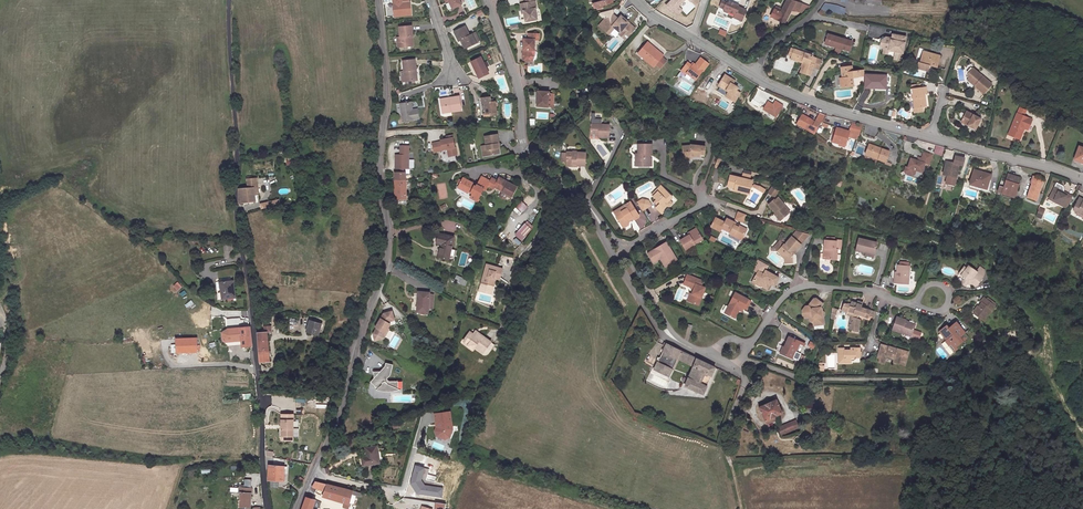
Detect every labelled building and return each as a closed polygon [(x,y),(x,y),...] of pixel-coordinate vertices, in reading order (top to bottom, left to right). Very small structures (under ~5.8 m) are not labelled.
[(394,18),(411,17),(410,3),(407,3),(407,1),(407,0),(393,0),(394,18)] [(458,0),(443,0),(445,4),(448,2),(451,10),(460,5),(458,0)] [(613,4),(612,0),(605,0),(592,4),(593,9),(613,4)] [(667,5),(678,15),(682,10),(679,7),(685,0),(672,0),(667,5)] [(802,4),(790,0),(787,0),(781,12),(775,10),(771,17),(784,23),(785,22),(792,9),(798,11),(802,4)] [(527,10),(524,11),(524,14),(526,22),(537,20),(535,9),(537,9),(536,1),(534,2),(526,3),(525,4),(527,10)] [(720,4),(718,9),(721,11),(720,13),(721,14),(725,16),(727,16),(732,18),(731,21),(739,24),(743,14),(737,11),(736,9),(728,5),(725,7),(720,4)] [(802,4),(798,11),(804,13),(809,6),(802,4)] [(824,12),(843,17),(845,9),(836,5),(825,4),(820,10),(824,12)] [(614,18),(618,13),(617,9),(607,12),(611,15),(614,18)] [(604,24),(614,33),(619,27),(624,31),(631,37),(639,27),(633,22),(634,21),(625,14),(623,17),(618,13),(614,18),(611,15),(604,24)] [(397,38),(398,48),(409,46),(408,37),(412,36),(411,26),(399,27),(401,37),(397,38)] [(466,27),(454,32),(458,42),(461,41),(464,48),(477,43),(473,35),(470,36),(466,27)] [(525,41),(524,63),(532,64),(533,58),(535,58),(536,42),(539,42),(540,36),(530,35),(530,41),(525,41)] [(852,42),(831,35),(830,38),(829,38),(829,41),(828,45),(836,47),(835,49),(840,51),(841,49),(849,51),(852,42)] [(902,53),(905,37),(892,35),(892,39),(885,38),(882,40),(881,46),(884,50),(884,53),(889,54),(890,51),(902,53)] [(601,47),(604,44),(598,38),(595,40),(601,47)] [(613,38),(606,45),(614,52),(620,45),(613,38)] [(639,52),(657,70),(661,66),(664,69),(670,62),(668,60),(670,58),(651,40),(639,52)] [(798,59),(797,62),(801,64),(804,59),(805,59),(801,70),(810,73),(813,68),(819,70),(821,62),(813,58),(813,57),(795,49),(792,56),(798,59)] [(940,55),(926,52),(923,70),(928,71),(929,66),(937,67),(940,55)] [(685,77),(694,84),(704,70),(705,71),(710,63),(702,57),(696,64),(695,63),(692,65),(689,63),(680,75),(685,77)] [(482,58),(471,62),(478,78),(488,75),(482,58)] [(401,62),(403,81),(416,80),(414,70),(417,70),(415,60),(401,62)] [(522,66),(516,68),(519,77),(524,75),(522,66)] [(837,78),(838,88),(852,86),(851,77),(863,76),(862,71),(851,72),(850,67),(839,69),(840,77),(837,78)] [(984,94),(992,84),(973,69),(969,75),(969,78),(969,79),(968,81),(972,84),(972,83),(976,86),(976,87),(984,94)] [(730,87),(728,90),(730,91),(727,95),(736,101),(742,91),(738,88),(739,85),(734,83),(736,79),(727,74),(722,82),(730,87)] [(880,87),(880,89),(886,89),(886,75),(865,75),(865,89),(877,89),(877,87),(880,87)] [(919,91),(912,92),(915,112),(922,111),(926,110),(925,100),(923,101),(923,98),(927,97),(926,89),(919,91)] [(538,92),(536,107),(547,108),(548,93),(538,92)] [(443,113),(461,110),(459,96),(451,98),(451,99),(441,101),(443,113)] [(491,116),(498,115),(495,101),(491,102),(490,98),(481,99),(484,114),(491,113),(491,116)] [(764,109),(776,116),(782,106),(775,101),(773,105),(768,102),(764,109)] [(402,122),(419,119),(418,109),(411,110),(410,103),(399,105),(402,122)] [(1017,112),(1005,139),(1017,144),(1022,134),(1025,136),(1030,125),(1021,121),(1024,116),(1017,112)] [(802,116),(796,126),(814,135),(824,116),(818,113),(814,122),(802,116)] [(966,113),(960,124),(974,131),(980,120),(966,113)] [(591,123),(591,133),(598,133),(598,137),(609,137),(609,123),(601,123),(591,123)] [(830,139),(835,142),(842,145),(846,137),(852,141),(857,131),(850,127),(846,134),(839,131),(839,133),(836,131),(835,135),(832,134),(830,139)] [(450,136),(444,137),(445,140),(438,141),(438,143),(430,144),(431,153),(440,151),(445,150),(446,158),(454,156),(450,136)] [(497,151),(495,136),(482,138),(483,147),(478,148),(479,159),(496,157),(495,151),(497,151)] [(640,145),(639,155),(639,168),(651,168),(651,161),(649,161),(649,159),(651,159),(651,155),(652,155),(653,146),(640,145)] [(1067,159),(1082,164),(1082,150),(1072,146),(1067,159)] [(407,147),(398,147),(398,156),(394,156),(394,170),(399,170),(402,169),(407,169),(407,147)] [(683,149),(685,157),(694,156),(706,157),(706,148),(693,147),(683,149)] [(885,154),(865,147),(861,157),(881,164),(885,154)] [(907,168),(905,167),(904,172),(905,175),(912,177),(914,175),(915,171),(921,173),(924,164),(928,165),(932,153),(923,150),(920,162),(910,159),(907,168)] [(578,164),(578,166),(586,166),(586,153),(561,153),(562,163),(567,163),(567,164),(578,164)] [(939,190),(950,193),(957,166),(960,167),(962,159),(952,157),(950,164),(943,163),(941,170),(944,171),(939,190)] [(986,178),(972,173),(967,189),(981,193),(986,178)] [(393,174),(393,182),(404,182),(404,177),(404,174),(402,174),(399,174),(393,174)] [(463,186),(461,191),(467,194),(468,193),(472,195),(470,199),(477,203),(484,191),(486,192),(488,188),(491,182),(482,177),(477,186),(475,185),(474,186),(472,184),(473,182),(464,177),(463,180),(460,184),(463,186)] [(495,187),(504,192),(513,197),(518,188),(500,178),(498,181),(492,178),(491,182),(488,188),(494,191),(495,187)] [(753,184),(730,179),(728,190),(735,192),(736,191),(742,192),(741,196),(750,198),(753,184)] [(1004,198),(1009,181),(1005,179),(1001,191),(996,189),(994,195),(1004,198)] [(254,205),(253,198),(252,191),(256,190),(255,181),(246,183),(247,191),(237,192),(237,207),(254,205)] [(1009,181),(1004,198),(1011,200),(1017,182),(1009,181)] [(1031,181),(1024,201),(1033,205),(1041,184),(1031,181)] [(394,199),(405,199),(404,182),(393,182),(394,199)] [(780,190),(773,187),(770,193),(777,197),(780,190)] [(653,198),(655,199),(660,195),(661,196),(666,192),(663,188),(653,198)] [(660,195),(655,199),(658,202),(661,205),(657,209),(655,211),(661,216),(669,209),(666,206),(673,199),(666,192),(661,196),(660,195)] [(1059,214),(1065,201),(1049,194),(1043,206),(1059,214)] [(775,202),(769,207),(776,216),(774,217),(780,225),(785,221),(784,219),(789,215),(785,210),(784,211),(783,209),(785,208),(779,201),(776,204),(775,202)] [(527,207),(521,202),(514,209),(519,215),(527,207)] [(645,203),(639,206),(644,214),(653,209),(650,204),(645,203)] [(1082,210),(1082,208),(1072,203),(1067,213),(1072,215),(1071,217),(1077,220),(1077,221),(1082,224),(1082,211),(1082,210)] [(628,210),(616,217),(623,229),(624,230),(629,227),(629,225),(627,221),(629,220),(630,221),(633,219),(635,222),(640,219),(632,204),(626,207),(628,210)] [(614,214),(616,217),(628,210),(626,207),(614,214)] [(1045,211),(1038,208),(1035,217),(1041,220),(1045,211)] [(746,217),(740,215),(737,223),(743,225),(746,217)] [(722,232),(725,226),(716,221),(711,230),(720,235),(722,232)] [(736,227),(727,222),(725,226),(722,232),(730,236),(730,238),(742,244),(747,233),(735,227),(736,227)] [(455,232),(457,225),(448,223),(446,230),(455,232)] [(529,232),(523,227),(513,237),(519,242),(529,232)] [(438,257),(448,260),(454,238),(437,234),(436,243),(441,245),(438,257)] [(679,244),(684,253),(701,244),(696,234),(679,244)] [(795,235),(793,237),(802,245),(808,239),(795,235)] [(793,237),(790,241),(799,249),(802,245),(793,237)] [(799,249),(790,241),(783,249),(778,244),(772,251),(772,254),(777,255),(782,259),(784,267),(791,266),(790,260),(789,259),(791,256),(793,257),(800,249),(799,249)] [(857,243),(853,255),(870,260),(874,249),(857,243)] [(835,246),(823,244),(822,251),(824,251),(822,263),(834,265),(836,254),(836,253),(834,252),(835,246)] [(651,265),(657,262),(660,260),(665,268),(675,262),(665,245),(646,256),(651,265)] [(767,269),(757,263),(752,273),(757,276),(753,283),(754,287),(761,290),(760,292),(766,296),(769,292),(767,291),(769,288),(773,290),(779,282),(764,275),(767,269)] [(501,268),(487,264),(482,283),(492,286),(494,278),(498,279),(501,268)] [(895,284),(892,284),(891,288),(906,289),(907,270),(907,268),(897,267),(897,270),(896,270),(896,277),(895,284)] [(977,288),(985,278),(970,267),(968,269),(965,268),(962,273),(962,276),(966,279),(965,280),(964,280),(960,284),(965,288),(969,283),(977,288)] [(685,278),(682,288),(690,291),(689,293),(692,294),(691,297),(690,297),(687,305),(695,308),(698,302),(700,302),(702,297),(701,296),(702,292),(699,290),(701,284),(685,278)] [(172,285),(176,291),(181,288),(178,281),(172,285)] [(220,283),(222,299),(235,298),(233,281),(220,283)] [(418,291),(416,312),(427,313),(429,292),(418,291)] [(187,310),(194,305),(190,298),(182,303),(187,310)] [(744,314),(749,306),(735,298),(724,317),(733,321),(738,311),(744,314)] [(983,322),(995,306),(985,298),(982,302),(983,303),(980,306),(982,307),(980,309),(978,307),(974,312),(980,317),(978,319),(983,322)] [(817,325),(822,324),(820,312),(819,311),(822,307),(815,303),(811,303),(807,311),(805,309),(802,313),(803,321),(812,327),(817,326),(817,325)] [(870,328),(873,318),(858,313),(859,310),(849,307),(848,309),(845,308),(845,309),(842,308),(839,316),(844,317),(845,316),(851,319),(851,328),(850,327),(850,330),(847,330),(846,336),(850,336),(850,338),(856,339),(857,325),(854,323),(854,320),(857,321),(860,322),(861,323),(865,324),(865,326),(870,328)] [(395,323),(391,311),(383,313),(375,327),(376,327),(372,334),(374,340),(383,338),(391,325),(395,323)] [(227,319),(227,329),(240,328),(240,319),(239,318),(227,319)] [(321,324),(309,320),(306,332),(318,335),(321,324)] [(263,331),(256,332),(257,342),(258,361),(269,360),(266,331),(270,331),(270,325),(263,326),(263,331)] [(890,338),(904,343),(906,340),(910,341),(911,339),(913,333),(906,330),(905,332),(903,331),(904,328),(895,325),(890,338)] [(240,328),(227,329),(228,333),(221,333),(222,341),(225,342),(234,341),(234,340),(241,339),(241,347),(251,346),(249,327),(240,328)] [(961,343),(963,341),(955,330),(947,336),(945,334),(937,339),(943,346),(944,346),(945,347),(943,349),(946,353),(946,354),(950,360),(954,357),(953,356),(961,350),(957,345),(961,343)] [(484,349),(490,341),(478,332),(476,335),(471,332),(464,340),(468,343),(466,345),(472,349),(476,343),(484,349)] [(195,338),(175,338),(175,352),(196,352),(195,338)] [(916,348),(919,342),(911,339),(910,341),(909,345),(916,348)] [(798,366),(804,350),(787,342),(782,353),(784,353),(781,359),(798,366)] [(486,357),(495,345),(491,343),(483,354),(486,357)] [(685,386),(702,394),(706,386),(701,383),(704,375),(707,377),(708,375),(711,376),(715,368),(666,345),(658,362),(672,369),(676,359),(693,367),(685,386)] [(892,370),(901,373),(905,359),(886,353),(885,356),(877,354),(873,364),(882,366),(883,362),(893,366),(892,370)] [(857,365),(856,354),(847,354),(847,356),(841,356),(841,354),(836,354),(836,365),(841,365),(841,370),(848,370),(848,365),(857,365)] [(400,387),(399,380),(391,381),(388,379),(391,375),(393,364),(385,362),(385,365),(383,368),(370,382),(378,388),(377,390),(386,391),(392,391),(402,389),(400,387)] [(654,370),(668,377),(672,369),(658,362),(654,370)] [(782,415),(776,401),(759,409),(765,423),(782,415)] [(447,409),(431,411),(433,425),(431,429),(433,434),(441,437),(446,435),(449,428),(447,409)] [(292,436),(292,414),(281,414),(280,436),(292,436)] [(795,420),(777,426),(780,432),(776,433),(778,438),(795,431),(795,430),(799,428),(795,420)] [(364,466),(378,463),(375,446),(366,448),(368,458),(362,459),(364,466)] [(284,466),(269,465),(267,480),(282,481),(284,466)] [(314,481),(313,487),(321,489),(320,495),(322,496),(349,503),(352,491),(314,481)] [(250,507),(250,488),(238,488),(239,493),(240,493),(240,507),(250,507)] [(315,500),(305,497),(301,508),(312,508),(315,500)]
